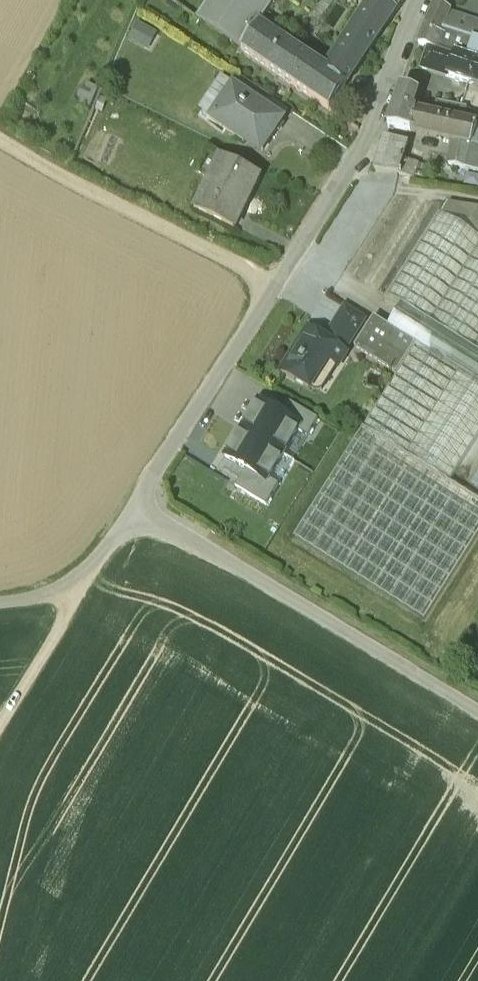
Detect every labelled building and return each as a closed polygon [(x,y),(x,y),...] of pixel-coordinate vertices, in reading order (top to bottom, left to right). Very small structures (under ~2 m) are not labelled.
[(198,20),(243,50),(258,27),(272,6),(262,0),(210,0),(198,20)] [(335,59),(355,72),(395,12),(376,0),(374,0),(335,59)] [(395,12),(403,0),(376,0),(395,12)] [(435,2),(424,28),(419,41),(437,48),(443,34),(439,33),(450,8),(435,2)] [(473,2),(468,14),(477,19),(477,4),(473,2)] [(146,48),(155,32),(136,21),(126,38),(146,48)] [(326,72),(258,27),(243,51),(330,110),(355,72),(335,59),(326,72)] [(477,62),(456,54),(448,76),(470,83),(475,69),(477,62)] [(475,69),(470,83),(477,83),(477,69),(475,69)] [(269,95),(240,75),(233,86),(262,106),(269,95)] [(233,86),(210,119),(243,142),(246,139),(262,150),(283,120),(262,106),(233,86)] [(417,92),(403,86),(388,125),(411,131),(416,111),(417,110),(414,110),(417,92)] [(465,108),(439,102),(435,115),(477,125),(465,108)] [(435,115),(416,111),(411,131),(454,140),(470,144),(471,144),(477,125),(435,115)] [(408,144),(385,137),(374,169),(399,174),(401,168),(408,144)] [(470,144),(454,140),(449,164),(465,167),(470,144)] [(254,173),(221,156),(195,208),(233,228),(242,210),(237,207),(254,173)] [(386,294),(401,304),(387,325),(415,343),(396,374),(294,535),(424,618),(477,533),(477,500),(448,481),(477,435),(477,235),(440,211),(386,294)] [(364,318),(343,305),(329,327),(350,340),(364,318)] [(387,325),(374,317),(354,347),(396,374),(415,343),(387,325)] [(318,338),(305,330),(279,371),(294,380),(297,376),(312,385),(329,360),(336,366),(346,351),(320,335),(318,338)] [(318,419),(287,401),(279,414),(299,427),(297,430),(307,436),(318,419)] [(299,427),(279,414),(258,402),(242,429),(283,454),(297,430),(299,427)] [(283,454),(242,429),(225,457),(245,469),(266,481),(268,478),(283,454)] [(266,481),(245,469),(235,486),(266,505),(278,484),(268,478),(266,481)]
